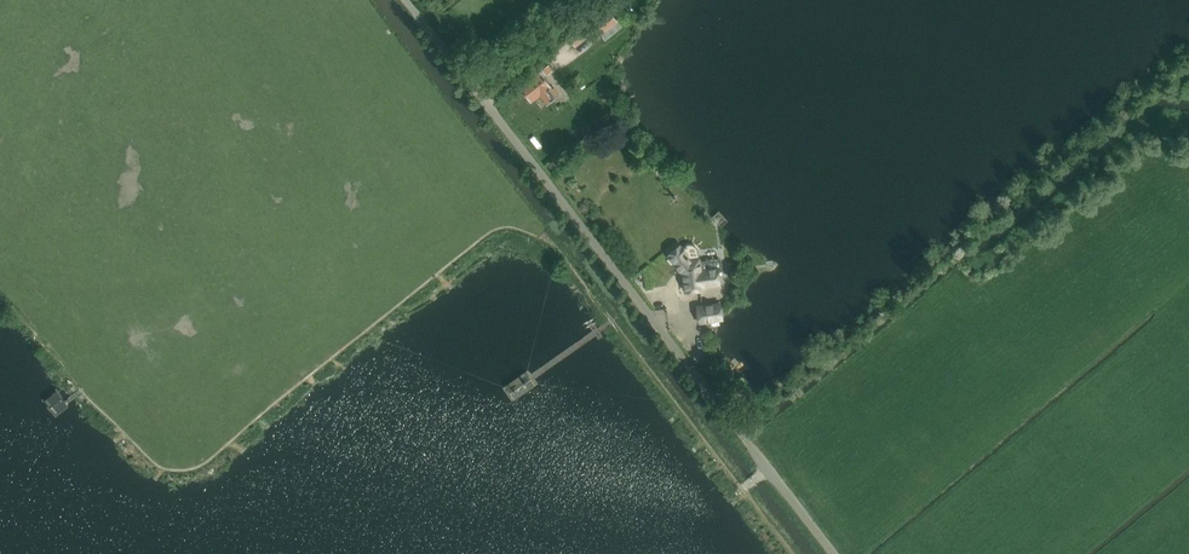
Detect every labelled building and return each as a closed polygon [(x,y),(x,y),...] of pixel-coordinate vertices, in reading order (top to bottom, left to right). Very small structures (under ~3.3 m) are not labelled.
[(599,35),(616,20),(609,12),(592,27),(599,35)] [(575,47),(586,37),(581,31),(570,40),(575,47)] [(558,97),(551,87),(543,77),(552,70),(548,65),(544,69),(540,72),(519,88),(530,103),(540,96),(547,105),(558,97)] [(701,271),(698,252),(697,249),(694,246),(691,245),(688,245),(685,246),(682,248),(680,245),(668,255),(677,268),(677,269),(680,272),(681,273),(682,274),(683,275),(685,291),(704,289),(703,284),(719,282),(717,268),(701,271)] [(722,319),(720,304),(697,307),(699,322),(722,319)] [(55,390),(42,401),(56,418),(69,408),(65,403),(55,390)]
